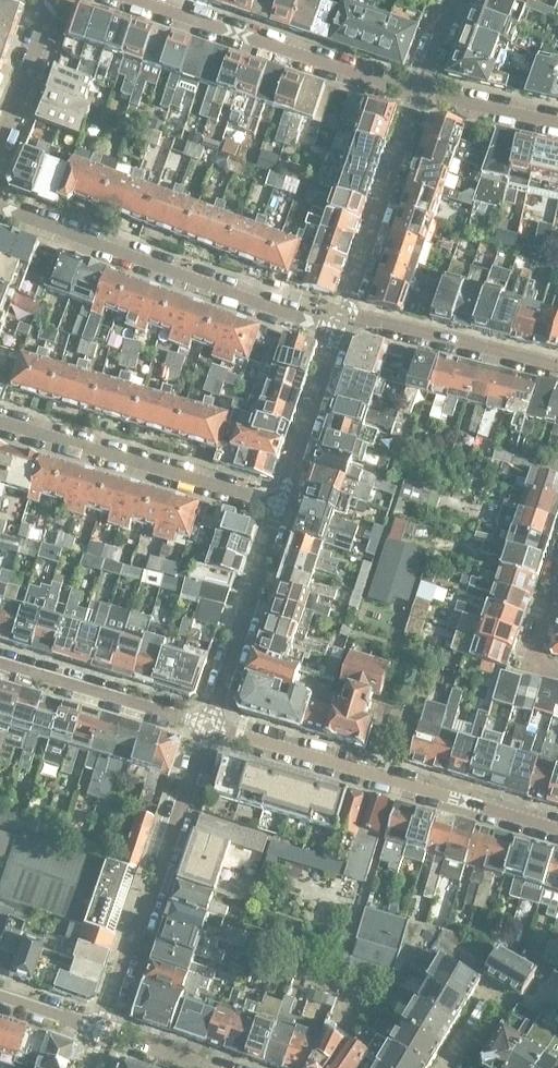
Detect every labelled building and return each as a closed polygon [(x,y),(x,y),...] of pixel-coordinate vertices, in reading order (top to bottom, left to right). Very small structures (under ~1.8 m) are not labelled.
[(211,3),(230,9),(233,0),(211,0),(211,3)] [(230,9),(250,16),(256,0),(233,0),(230,9)] [(250,16),(270,22),(278,0),(256,0),(250,16)] [(270,22),(289,29),(299,0),(278,0),(270,22)] [(289,29),(309,35),(321,0),(299,0),(289,29)] [(309,35),(331,43),(343,10),(346,0),(321,0),(309,35)] [(472,9),(506,22),(518,27),(525,7),(513,3),(505,0),(476,0),(472,9)] [(526,7),(527,8),(526,9),(552,18),(555,9),(531,0),(528,0),(526,7)] [(15,30),(23,8),(0,1),(0,26),(15,30)] [(343,10),(331,43),(356,51),(369,11),(345,2),(343,10)] [(77,7),(67,38),(77,42),(67,71),(76,74),(81,59),(86,45),(98,10),(82,5),(77,7)] [(398,7),(380,59),(404,67),(423,16),(398,7)] [(472,9),(465,27),(501,41),(511,45),(518,27),(506,22),(472,9)] [(98,10),(86,45),(81,59),(89,62),(84,76),(93,81),(104,51),(115,16),(98,10)] [(393,19),(369,11),(356,51),(380,59),(393,19)] [(115,16),(104,51),(93,81),(104,85),(114,54),(123,57),(135,22),(115,16)] [(135,22),(123,57),(134,61),(129,78),(137,81),(143,64),(155,29),(135,22)] [(7,52),(15,30),(0,26),(0,50),(7,52)] [(465,27),(456,52),(497,66),(502,51),(506,53),(510,44),(501,41),(465,27)] [(155,29),(143,64),(129,104),(139,107),(147,83),(156,86),(162,70),(173,35),(155,29)] [(173,35),(162,70),(172,73),(159,107),(168,110),(180,76),(191,41),(173,35)] [(191,41),(180,76),(170,106),(180,109),(186,94),(194,96),(199,82),(211,48),(191,41)] [(231,55),(211,48),(199,82),(210,86),(200,116),(209,119),(231,55)] [(501,68),(497,66),(456,52),(447,74),(490,85),(513,90),(516,80),(509,77),(499,72),(501,68)] [(249,61),(231,55),(209,119),(218,122),(228,92),(237,95),(249,61)] [(534,69),(538,59),(531,56),(527,67),(534,69)] [(526,93),(549,98),(557,74),(557,60),(553,58),(551,62),(538,59),(526,93)] [(249,61),(237,95),(231,113),(241,116),(238,124),(248,127),(256,102),(268,67),(249,61)] [(268,67),(256,102),(246,133),(255,136),(260,122),(261,122),(267,105),(275,108),(286,73),(268,67)] [(57,68),(50,89),(79,101),(85,103),(93,81),(87,79),(87,78),(76,74),(67,71),(62,69),(61,70),(57,68)] [(286,73),(275,108),(285,111),(276,140),(283,143),(293,114),(304,79),(286,73)] [(549,98),(557,100),(557,74),(549,98)] [(304,79),(293,114),(283,143),(295,147),(300,132),(298,132),(303,118),(314,121),(326,86),(304,79)] [(49,91),(42,107),(87,123),(87,120),(101,125),(107,111),(92,106),(85,103),(79,101),(50,89),(49,91)] [(348,98),(342,113),(392,127),(399,107),(367,98),(364,104),(348,98)] [(42,107),(37,120),(82,136),(87,123),(42,107)] [(342,113),(340,119),(357,125),(353,136),(353,137),(385,145),(386,145),(385,144),(392,127),(342,113)] [(101,128),(109,131),(114,118),(106,115),(101,128)] [(435,116),(427,140),(459,151),(467,153),(483,159),(486,150),(462,142),(465,132),(464,132),(466,125),(435,116)] [(121,120),(114,118),(109,131),(116,134),(121,120)] [(152,130),(159,132),(162,123),(156,121),(152,130)] [(142,129),(138,141),(148,145),(152,132),(142,129)] [(152,132),(148,145),(158,148),(162,136),(152,132)] [(519,137),(498,133),(491,155),(490,156),(482,175),(473,202),(474,202),(501,208),(503,209),(505,203),(511,173),(513,174),(519,137)] [(199,145),(202,138),(192,134),(190,142),(199,145)] [(353,137),(341,134),(334,153),(379,164),(385,145),(353,137)] [(217,151),(220,143),(203,137),(200,145),(217,151)] [(519,137),(513,174),(511,173),(505,203),(514,204),(518,186),(528,189),(530,177),(532,178),(539,142),(519,137)] [(427,140),(418,163),(451,174),(456,158),(464,161),(467,153),(459,151),(427,140)] [(24,151),(10,182),(13,188),(31,195),(51,146),(40,141),(35,154),(33,154),(24,151)] [(532,178),(530,177),(528,189),(546,193),(557,196),(557,146),(539,142),(532,178)] [(187,143),(183,155),(191,158),(195,145),(187,143)] [(222,143),(219,152),(234,157),(237,149),(222,143)] [(195,145),(191,158),(198,161),(203,148),(195,145)] [(31,195),(57,205),(59,199),(71,168),(56,162),(60,150),(51,146),(31,195)] [(255,156),(242,151),(238,161),(252,165),(255,156)] [(275,157),(260,152),(256,166),(270,170),(275,157)] [(379,164),(334,153),(328,172),(373,183),(379,164)] [(480,166),(483,159),(467,153),(464,161),(480,166)] [(59,199),(60,198),(69,202),(75,197),(82,200),(99,155),(94,154),(91,163),(75,157),(71,168),(59,199)] [(99,155),(82,200),(103,207),(115,172),(101,166),(104,157),(99,155)] [(230,159),(226,171),(233,174),(238,161),(230,159)] [(238,161),(233,174),(241,177),(246,164),(238,161)] [(299,166),(287,162),(282,175),(294,179),(299,166)] [(418,163),(410,186),(443,197),(456,202),(458,195),(459,193),(446,187),(451,174),(418,163)] [(115,172),(103,207),(123,215),(136,180),(140,171),(135,169),(132,178),(115,172)] [(136,180),(123,215),(143,222),(157,187),(142,182),(145,173),(140,171),(136,180)] [(373,183),(328,172),(323,189),(367,201),(373,183)] [(263,186),(272,189),(276,176),(268,173),(263,186)] [(285,179),(277,176),(272,189),(280,192),(285,179)] [(157,187),(143,222),(164,230),(179,195),(181,186),(176,184),(173,193),(157,187)] [(179,195),(164,230),(184,238),(197,202),(183,197),(186,188),(181,186),(179,195)] [(410,186),(402,208),(435,220),(443,197),(410,186)] [(314,203),(318,190),(310,187),(306,200),(314,203)] [(330,201),(327,210),(360,220),(367,201),(323,189),(319,188),(317,197),(330,201)] [(471,207),(475,193),(470,191),(458,195),(456,202),(471,207)] [(197,202),(184,238),(204,245),(222,201),(216,198),(212,208),(197,202)] [(222,201),(204,245),(226,253),(239,218),(224,212),(227,203),(222,201)] [(435,220),(402,208),(394,231),(427,243),(435,220)] [(308,226),(321,230),(354,238),(360,220),(327,210),(324,220),(312,216),(308,226)] [(239,218),(226,253),(246,261),(263,216),(259,214),(256,224),(239,218)] [(263,216),(246,261),(267,269),(281,233),(265,227),(268,218),(263,216)] [(281,233),(267,269),(288,276),(290,271),(291,272),(306,232),(284,224),(281,233)] [(553,226),(540,224),(533,254),(546,257),(553,226)] [(318,238),(314,249),(347,257),(354,238),(321,230),(308,226),(305,235),(318,238)] [(500,229),(496,244),(515,249),(518,234),(500,229)] [(22,267),(51,278),(60,253),(31,242),(31,243),(26,241),(26,240),(0,230),(0,259),(22,267)] [(427,243),(394,231),(386,255),(420,265),(427,243)] [(453,242),(442,239),(440,247),(450,251),(453,242)] [(314,249),(308,266),(341,275),(347,257),(314,249)] [(60,253),(51,278),(47,290),(71,298),(84,262),(60,253)] [(386,255),(378,278),(412,289),(420,266),(386,255)] [(556,260),(540,255),(537,265),(554,269),(556,260)] [(0,259),(0,287),(12,292),(22,267),(0,259)] [(84,262),(71,298),(85,303),(80,320),(88,323),(109,271),(84,262)] [(306,277),(303,286),(335,294),(341,275),(308,266),(295,263),(289,281),(295,284),(298,275),(306,277)] [(444,282),(432,319),(455,324),(468,288),(456,285),(461,269),(449,266),(444,282)] [(529,280),(531,273),(522,270),(520,277),(529,280)] [(117,314),(130,279),(109,271),(92,313),(103,317),(106,309),(117,314)] [(468,288),(455,324),(474,329),(486,293),(485,292),(491,273),(486,271),(483,280),(477,278),(473,290),(468,288)] [(486,293),(474,329),(493,334),(506,298),(495,295),(499,284),(493,282),(496,274),(491,273),(485,292),(486,293)] [(412,289),(378,278),(369,303),(403,312),(404,306),(406,306),(412,289)] [(506,298),(493,334),(512,338),(524,302),(531,281),(520,278),(513,299),(506,298)] [(153,287),(130,279),(117,314),(129,318),(126,326),(136,329),(153,287)] [(524,302),(512,338),(531,343),(543,307),(534,305),(538,293),(532,291),(535,282),(531,281),(524,302)] [(438,289),(427,285),(424,295),(434,299),(438,289)] [(0,287),(0,317),(2,318),(12,292),(0,287)] [(153,287),(136,329),(147,333),(150,325),(161,330),(174,295),(153,287)] [(18,292),(13,303),(36,314),(41,303),(18,292)] [(174,295),(161,330),(173,334),(170,342),(180,345),(195,302),(174,295)] [(531,343),(551,348),(557,324),(557,298),(555,297),(552,309),(543,307),(531,343)] [(195,302),(180,345),(190,349),(193,342),(205,346),(218,311),(195,302)] [(43,325),(50,307),(42,304),(35,322),(43,325)] [(218,311),(205,346),(216,350),(213,357),(223,361),(238,318),(218,311)] [(238,318),(223,361),(228,363),(233,365),(236,357),(249,362),(260,334),(258,333),(260,326),(238,318)] [(32,328),(32,327),(20,323),(16,334),(28,338),(32,328)] [(86,327),(79,325),(75,338),(82,340),(86,327)] [(43,326),(41,331),(39,339),(47,341),(51,328),(43,326)] [(256,345),(278,352),(312,361),(318,344),(284,335),(282,342),(268,337),(270,329),(263,327),(256,345)] [(59,331),(51,328),(47,341),(55,344),(59,331)] [(83,341),(88,343),(93,344),(97,331),(87,328),(83,341)] [(355,342),(346,370),(380,378),(387,381),(395,383),(396,380),(392,379),(393,373),(382,370),(388,354),(402,359),(406,348),(384,343),(374,341),(362,337),(355,341),(355,342)] [(88,343),(83,341),(79,340),(74,357),(84,360),(88,343)] [(133,342),(124,341),(121,354),(130,355),(133,342)] [(141,344),(133,342),(130,355),(139,357),(141,344)] [(98,346),(93,344),(88,343),(84,360),(93,362),(98,346)] [(13,376),(9,387),(30,393),(40,358),(44,349),(39,347),(36,356),(22,352),(13,376)] [(40,358),(30,393),(52,400),(63,364),(47,360),(50,351),(44,349),(40,358)] [(312,361),(278,352),(268,349),(262,365),(273,369),(307,377),(312,361)] [(407,355),(401,371),(412,374),(420,352),(409,349),(407,355)] [(171,369),(175,355),(164,352),(160,366),(171,369)] [(412,374),(408,387),(408,388),(407,388),(396,420),(402,422),(405,414),(410,416),(418,392),(427,394),(439,356),(420,352),(412,374)] [(130,355),(121,354),(119,367),(127,368),(130,355)] [(139,357),(130,355),(127,368),(136,370),(139,357)] [(182,372),(186,358),(175,355),(171,369),(182,372)] [(439,356),(427,394),(437,396),(426,426),(435,430),(441,414),(446,399),(459,361),(439,356)] [(63,364),(52,400),(72,406),(82,370),(85,361),(80,359),(77,368),(63,364)] [(17,363),(9,360),(6,369),(13,372),(17,363)] [(82,370),(72,406),(93,412),(103,376),(87,372),(90,362),(85,361),(82,370)] [(228,363),(223,361),(221,367),(221,368),(217,381),(225,383),(239,388),(243,377),(229,373),(230,370),(226,369),(228,363)] [(459,361),(446,399),(441,414),(452,417),(458,402),(467,404),(479,366),(459,361)] [(213,365),(208,378),(217,381),(221,368),(221,367),(213,365)] [(167,384),(171,369),(160,366),(156,381),(167,384)] [(479,366),(467,404),(476,406),(468,432),(478,435),(486,408),(498,371),(479,366)] [(178,386),(182,372),(171,369),(167,384),(178,386)] [(307,377),(273,369),(270,375),(262,373),(267,384),(301,393),(307,377)] [(346,370),(335,401),(369,410),(375,394),(383,397),(387,381),(380,378),(346,370)] [(3,399),(13,376),(0,371),(0,398),(3,399)] [(498,371),(486,408),(478,435),(478,436),(488,439),(498,411),(506,413),(518,376),(498,371)] [(103,376),(93,412),(113,418),(124,382),(127,373),(122,372),(119,381),(103,376)] [(136,425),(145,389),(129,384),(132,375),(127,373),(124,382),(113,418),(136,425)] [(518,376),(506,413),(516,415),(507,444),(517,446),(521,434),(522,434),(527,418),(538,381),(518,376)] [(208,378),(204,391),(212,393),(217,381),(208,378)] [(217,381),(212,393),(221,396),(225,383),(217,381)] [(527,418),(522,434),(532,437),(537,420),(546,422),(557,388),(557,386),(538,381),(527,418)] [(161,393),(145,389),(136,425),(157,431),(167,395),(170,386),(164,384),(161,393)] [(267,384),(261,401),(295,411),(301,393),(267,384)] [(167,395),(157,431),(178,437),(189,401),(171,396),(174,387),(170,386),(167,395)] [(546,422),(546,424),(555,426),(549,443),(557,445),(557,388),(546,422)] [(189,401),(178,437),(198,443),(208,407),(211,398),(205,396),(203,405),(189,401)] [(208,407),(198,443),(219,449),(219,450),(230,414),(213,408),(216,400),(211,398),(208,407)] [(295,411),(261,401),(253,399),(250,405),(237,401),(235,411),(290,426),(295,411)] [(396,419),(401,404),(389,400),(384,415),(396,419)] [(335,401),(330,418),(363,428),(366,420),(392,429),(396,420),(369,410),(335,401)] [(290,426),(235,411),(230,426),(284,442),(290,426)] [(330,418),(324,435),(358,443),(374,448),(379,433),(363,428),(330,418)] [(224,445),(241,450),(279,461),(284,442),(230,426),(224,445)] [(324,435),(319,450),(353,460),(355,453),(375,459),(378,450),(358,443),(324,435)] [(403,440),(395,437),(390,450),(398,453),(403,440)] [(416,444),(404,439),(403,440),(398,453),(396,458),(409,463),(416,444)] [(6,486),(17,450),(0,445),(0,485),(6,486)] [(224,445),(219,461),(236,467),(273,477),(279,461),(241,450),(224,445)] [(494,449),(485,446),(482,455),(487,456),(491,458),(494,449)] [(512,455),(494,449),(491,458),(503,462),(510,464),(512,455)] [(17,450),(6,486),(30,494),(40,460),(41,457),(17,450)] [(319,450),(313,470),(346,479),(373,488),(377,477),(350,467),(353,460),(319,450)] [(532,459),(515,454),(512,463),(530,468),(532,459)] [(491,458),(487,456),(483,470),(500,474),(503,462),(491,458)] [(40,460),(30,494),(28,501),(39,504),(42,496),(53,499),(63,463),(41,457),(40,460)] [(405,461),(397,458),(390,475),(399,479),(405,461)] [(551,464),(533,459),(531,468),(549,472),(551,464)] [(74,514),(86,469),(63,463),(53,499),(66,503),(63,511),(74,514)] [(524,489),(557,498),(557,476),(553,475),(530,470),(503,463),(500,474),(516,478),(513,487),(524,489)] [(109,476),(86,469),(74,514),(84,517),(87,509),(98,512),(109,476)] [(313,470),(307,485),(341,494),(359,500),(367,503),(373,488),(346,479),(313,470)] [(382,483),(386,472),(380,470),(376,481),(382,483)] [(468,476),(460,473),(455,493),(463,495),(468,476)] [(109,476),(98,512),(111,516),(108,524),(117,526),(131,482),(109,476)] [(131,482),(117,526),(130,530),(132,522),(144,525),(154,489),(131,482)] [(394,495),(396,487),(382,483),(380,491),(394,495)] [(422,490),(403,484),(399,498),(417,504),(422,490)] [(307,485),(302,502),(335,511),(347,514),(349,507),(356,509),(359,500),(341,494),(307,485)] [(154,489),(144,525),(156,529),(154,537),(164,540),(177,496),(154,489)] [(440,495),(422,489),(417,504),(435,510),(440,495)] [(518,509),(557,519),(557,515),(557,498),(524,489),(521,499),(511,496),(509,501),(504,500),(503,505),(518,509)] [(177,496),(164,540),(175,543),(178,535),(190,539),(201,503),(177,496)] [(302,502),(296,519),(329,528),(355,536),(358,526),(333,517),(335,511),(302,502)] [(499,525),(512,529),(550,538),(557,519),(518,509),(503,505),(497,524),(499,525)] [(222,516),(217,533),(251,542),(256,526),(236,521),(238,515),(226,511),(224,516),(222,516)] [(395,518),(389,540),(401,543),(405,532),(413,535),(416,524),(395,518)] [(296,519),(290,535),(324,544),(324,543),(350,552),(355,536),(329,528),(296,519)] [(27,539),(31,527),(21,524),(17,536),(21,537),(27,539)] [(379,541),(384,528),(376,525),(371,538),(379,541)] [(474,540),(506,548),(544,557),(550,538),(512,529),(499,525),(498,529),(494,531),(492,536),(476,532),(474,540)] [(189,543),(211,550),(245,559),(251,542),(217,533),(194,527),(189,543)] [(53,545),(62,548),(66,534),(57,531),(53,545)] [(21,537),(17,536),(3,532),(3,533),(1,532),(0,536),(0,547),(17,552),(21,537)] [(62,547),(70,550),(74,536),(66,534),(62,547)] [(290,535),(285,552),(319,561),(339,567),(340,562),(330,558),(332,554),(322,551),(324,544),(290,535)] [(38,557),(42,543),(27,539),(21,537),(17,552),(37,558),(38,557)] [(375,556),(380,541),(371,539),(366,553),(375,556)] [(387,540),(368,598),(393,606),(396,598),(409,602),(426,549),(401,543),(389,540),(387,540)] [(503,558),(500,567),(538,577),(544,557),(506,548),(484,542),(482,553),(503,558)] [(63,549),(42,543),(38,557),(59,563),(63,549)] [(100,558),(109,560),(113,546),(104,544),(100,558)] [(109,560),(117,563),(121,549),(113,547),(109,560)] [(163,547),(160,556),(169,558),(171,549),(163,547)] [(195,563),(206,567),(235,575),(239,576),(245,559),(211,550),(200,547),(195,563)] [(285,552),(279,567),(313,576),(316,569),(335,576),(339,567),(319,561),(285,552)] [(80,564),(99,570),(102,559),(83,554),(80,564)] [(148,555),(144,569),(152,571),(156,557),(148,555)] [(101,570),(119,576),(122,565),(104,559),(101,570)] [(164,559),(160,573),(176,578),(180,564),(164,559)] [(370,575),(373,564),(364,561),(361,572),(369,575),(370,575)] [(191,580),(205,583),(230,589),(235,575),(206,567),(193,563),(189,579),(191,580)] [(140,582),(144,570),(125,564),(121,576),(140,582)] [(421,581),(421,582),(431,585),(437,567),(426,564),(426,567),(421,581)] [(277,584),(277,586),(310,596),(311,594),(334,600),(338,591),(311,583),(313,576),(279,567),(274,584),(275,584),(276,583),(277,584)] [(478,579),(494,584),(531,597),(538,577),(500,567),(499,567),(497,575),(482,570),(478,579)] [(8,584),(3,583),(6,572),(0,570),(0,611),(8,584)] [(159,588),(162,575),(145,570),(141,582),(159,588)] [(364,590),(369,575),(361,572),(356,587),(364,590)] [(55,577),(54,582),(63,585),(64,579),(55,577)] [(181,594),(185,582),(164,577),(160,589),(181,594)] [(185,582),(181,594),(200,599),(205,583),(191,580),(189,579),(186,578),(185,582)] [(491,593),(488,601),(525,614),(531,597),(494,584),(478,579),(471,578),(469,586),(491,593)] [(44,612),(33,650),(53,656),(64,618),(54,615),(60,597),(59,597),(62,586),(53,582),(44,612)] [(421,582),(416,598),(432,604),(437,587),(431,585),(421,582)] [(230,589),(205,583),(200,599),(224,605),(225,605),(230,589)] [(0,611),(0,640),(12,644),(23,606),(16,604),(20,588),(8,584),(0,611)] [(277,586),(271,602),(305,612),(305,611),(327,618),(330,608),(308,601),(310,596),(277,586)] [(28,590),(23,606),(12,644),(33,650),(44,612),(51,590),(41,587),(39,594),(28,590)] [(358,610),(364,590),(355,587),(349,607),(358,610)] [(72,590),(64,618),(53,656),(74,662),(84,624),(75,621),(83,593),(72,590)] [(224,605),(200,599),(200,600),(194,619),(211,623),(212,622),(218,624),(224,605)] [(425,622),(431,604),(417,601),(411,618),(418,620),(425,622)] [(455,611),(464,614),(482,620),(519,633),(525,614),(488,601),(485,610),(458,602),(455,611)] [(271,602),(266,619),(299,629),(308,632),(314,615),(305,612),(271,602)] [(84,624),(74,662),(93,667),(104,630),(112,606),(102,603),(94,627),(84,624)] [(104,630),(93,667),(114,674),(124,636),(131,613),(112,606),(104,630)] [(124,636),(114,674),(133,679),(144,642),(151,618),(131,613),(124,636)] [(479,629),(476,638),(513,650),(519,633),(482,620),(464,614),(461,623),(479,629)] [(175,691),(186,654),(190,639),(193,629),(195,623),(183,619),(174,650),(165,648),(154,685),(175,691)] [(266,619),(260,635),(294,645),(324,656),(327,646),(306,639),(308,632),(299,629),(266,619)] [(409,619),(404,636),(420,640),(425,624),(409,619)] [(165,648),(167,642),(171,628),(150,622),(144,642),(133,679),(154,685),(165,648)] [(343,624),(339,636),(348,639),(348,638),(348,637),(352,627),(343,624)] [(201,632),(193,629),(190,639),(200,642),(203,635),(201,632)] [(260,635),(255,651),(301,667),(304,658),(307,659),(310,651),(293,645),(294,645),(260,635)] [(443,648),(470,656),(483,661),(495,665),(507,669),(513,650),(476,638),(474,646),(446,637),(443,648)] [(186,654),(175,691),(191,696),(196,693),(211,646),(190,639),(186,654)] [(333,649),(330,658),(334,659),(340,661),(341,660),(343,654),(344,652),(333,649)] [(449,652),(443,650),(441,659),(447,660),(449,652)] [(255,651),(247,674),(276,684),(291,689),(294,690),(300,674),(301,668),(302,667),(301,667),(255,651)] [(333,709),(324,736),(335,740),(336,738),(356,744),(355,746),(365,749),(369,736),(374,721),(365,718),(373,692),(381,695),(390,662),(350,651),(338,692),(333,709)] [(321,668),(319,673),(325,675),(335,678),(334,679),(335,679),(340,661),(334,659),(330,658),(327,670),(321,668)] [(492,673),(495,665),(483,661),(481,669),(492,673)] [(301,668),(300,674),(333,684),(335,679),(334,679),(335,678),(325,675),(319,673),(301,668)] [(500,677),(493,701),(500,703),(513,706),(521,679),(521,677),(505,674),(502,673),(500,677)] [(281,723),(288,700),(273,695),(276,684),(247,674),(237,704),(238,705),(239,705),(242,710),(241,710),(241,712),(244,712),(244,711),(254,714),(254,715),(281,723)] [(521,679),(513,706),(513,708),(533,712),(534,708),(541,681),(521,677),(521,679)] [(542,678),(541,681),(534,708),(554,714),(557,700),(557,682),(542,678)] [(0,686),(0,755),(8,729),(19,691),(0,685),(0,686)] [(291,689),(288,700),(281,723),(302,730),(311,701),(313,696),(291,689)] [(454,689),(449,704),(458,707),(463,692),(454,689)] [(8,729),(0,755),(0,760),(9,763),(18,732),(28,735),(39,697),(19,691),(8,729)] [(39,697),(28,735),(19,765),(29,768),(39,738),(49,741),(61,703),(39,697)] [(311,701),(302,730),(324,736),(333,709),(311,701)] [(49,741),(44,759),(64,764),(81,709),(80,709),(61,703),(49,741)] [(415,739),(409,762),(430,768),(447,709),(426,703),(422,714),(415,738),(415,739)] [(447,709),(430,768),(450,774),(451,774),(461,736),(451,733),(455,722),(459,707),(449,704),(447,709)] [(63,768),(61,772),(70,775),(71,770),(78,750),(88,753),(100,715),(81,709),(64,764),(63,768)] [(461,736),(451,774),(472,781),(482,742),(486,730),(485,729),(489,714),(488,713),(479,711),(470,739),(461,736)] [(88,753),(85,765),(94,768),(86,796),(96,798),(108,759),(120,721),(100,715),(88,753)] [(108,759),(96,798),(107,801),(114,776),(124,779),(128,765),(140,727),(120,721),(108,759)] [(502,748),(490,786),(511,792),(522,754),(528,733),(529,728),(528,728),(517,725),(509,750),(502,748)] [(128,765),(124,779),(144,786),(159,733),(140,727),(128,765)] [(482,742),(472,781),(490,786),(501,748),(505,735),(486,730),(482,742)] [(144,786),(139,802),(149,805),(159,774),(162,775),(163,774),(167,776),(168,776),(179,743),(176,737),(175,738),(167,735),(159,733),(144,786)] [(522,754),(511,792),(529,798),(542,756),(531,752),(536,736),(528,733),(522,754)] [(529,798),(549,804),(557,774),(557,746),(546,742),(542,756),(529,798)] [(217,786),(214,795),(336,831),(349,789),(227,753),(222,770),(216,769),(211,785),(217,786)] [(549,804),(557,806),(557,774),(549,804)] [(349,789),(336,831),(356,837),(359,829),(360,829),(370,796),(349,789)] [(370,796),(360,829),(344,876),(365,882),(380,835),(381,836),(389,809),(391,802),(370,796)] [(32,799),(29,809),(36,812),(39,801),(32,799)] [(395,809),(385,841),(380,862),(389,865),(388,868),(398,872),(407,847),(418,810),(398,804),(396,809),(395,809)] [(43,814),(29,810),(23,831),(36,835),(43,814)] [(418,810),(407,847),(403,857),(423,863),(426,853),(437,816),(418,810)] [(26,817),(5,811),(1,827),(21,833),(26,817)] [(134,814),(131,825),(149,831),(152,820),(134,814)] [(201,815),(196,830),(232,842),(263,852),(268,837),(237,827),(205,817),(201,815)] [(437,816),(426,853),(435,856),(424,896),(434,899),(446,859),(458,822),(437,816)] [(458,822),(446,859),(434,899),(444,902),(456,862),(465,864),(477,828),(458,822)] [(45,825),(40,841),(63,848),(68,832),(45,825)] [(131,825),(119,865),(136,870),(149,831),(131,825)] [(477,828),(465,864),(475,867),(465,903),(475,907),(485,870),(495,833),(477,828)] [(196,830),(188,855),(223,867),(232,842),(196,830)] [(0,831),(0,858),(1,858),(8,834),(0,831)] [(495,833),(485,870),(475,907),(485,910),(496,873),(504,876),(515,839),(495,833)] [(31,839),(16,834),(0,880),(0,898),(4,899),(0,912),(0,931),(11,934),(16,919),(31,925),(37,910),(81,926),(113,937),(136,870),(63,848),(40,841),(31,839)] [(515,839),(504,876),(514,879),(509,896),(520,899),(524,882),(536,845),(515,839)] [(268,852),(267,854),(344,876),(348,863),(271,841),(268,852)] [(536,845),(524,882),(520,899),(539,905),(544,888),(556,851),(536,845)] [(544,888),(539,905),(548,907),(546,916),(556,919),(557,914),(557,912),(557,852),(556,851),(544,888)] [(188,855),(180,880),(215,892),(223,867),(188,855)] [(180,880),(172,901),(208,914),(225,919),(229,908),(211,903),(215,892),(180,880)] [(172,901),(165,920),(202,933),(217,939),(238,946),(241,934),(222,928),(225,919),(208,914),(172,901)] [(390,901),(386,914),(395,916),(399,904),(390,901)] [(366,908),(357,939),(365,941),(359,958),(393,970),(409,921),(395,916),(386,914),(366,908)] [(165,922),(158,943),(195,955),(221,964),(225,953),(213,950),(217,939),(202,933),(165,920),(165,922)] [(409,921),(393,970),(394,970),(398,972),(399,972),(404,965),(428,980),(429,978),(468,1002),(481,981),(484,975),(485,974),(500,950),(444,931),(409,921)] [(450,923),(448,931),(464,937),(467,929),(450,923)] [(81,926),(75,943),(108,954),(113,937),(81,926)] [(467,929),(464,937),(484,943),(486,935),(467,929)] [(1,973),(9,976),(22,938),(11,934),(0,931),(0,972),(1,973)] [(42,948),(70,958),(103,969),(108,954),(75,943),(46,932),(42,948)] [(486,935),(484,943),(491,945),(504,949),(506,942),(486,935)] [(22,938),(9,976),(29,982),(31,977),(38,958),(42,945),(22,938)] [(158,943),(152,960),(189,973),(210,980),(214,971),(192,963),(195,955),(158,943)] [(544,954),(525,948),(522,957),(541,963),(544,954)] [(500,950),(485,974),(523,996),(526,990),(533,980),(538,971),(509,954),(500,950)] [(545,952),(542,962),(557,967),(557,956),(545,952)] [(35,965),(65,976),(97,987),(103,969),(70,958),(68,967),(56,963),(54,968),(47,965),(48,962),(38,958),(35,965)] [(152,961),(145,979),(183,991),(185,992),(185,993),(195,996),(197,989),(207,992),(207,989),(210,980),(189,973),(152,960),(152,961)] [(51,989),(59,992),(87,1001),(93,999),(97,987),(65,976),(35,965),(31,977),(29,982),(44,987),(45,981),(46,981),(47,979),(53,981),(51,989)] [(542,965),(536,976),(547,983),(554,971),(542,965)] [(428,980),(417,998),(456,1022),(468,1002),(429,978),(428,980)] [(134,1011),(134,1014),(136,1018),(138,1018),(138,1019),(172,1030),(178,1011),(185,993),(185,992),(183,991),(145,979),(145,980),(139,998),(134,1011)] [(234,989),(228,1007),(235,1010),(237,1005),(241,991),(234,989)] [(323,994),(310,990),(307,1000),(320,1003),(323,994)] [(178,1011),(172,1030),(182,1034),(206,1042),(212,1025),(219,1004),(185,993),(178,1011)] [(259,1018),(246,1056),(265,1062),(278,1024),(277,1024),(284,1002),(273,999),(264,996),(261,1005),(256,1017),(259,1018)] [(265,1062),(282,1067),(284,1067),(300,1021),(289,1017),(293,1006),(295,1000),(286,997),(284,1002),(277,1024),(278,1024),(265,1062)] [(417,998),(404,1020),(444,1043),(456,1022),(417,998)] [(233,1029),(226,1049),(246,1056),(259,1018),(256,1017),(260,1005),(247,1000),(244,1007),(237,1005),(235,1010),(233,1016),(229,1027),(233,1029)] [(212,1025),(206,1042),(226,1048),(226,1049),(233,1029),(229,1027),(233,1016),(235,1010),(228,1007),(219,1004),(212,1025)] [(518,1004),(511,1015),(524,1023),(526,1020),(534,1025),(541,1014),(518,1004)] [(10,1021),(0,1018),(0,1050),(10,1021)] [(284,1067),(306,1067),(309,1064),(313,1055),(316,1055),(318,1049),(321,1039),(308,1035),(309,1031),(313,1021),(302,1018),(300,1021),(284,1067)] [(511,1067),(538,1067),(547,1053),(548,1051),(557,1036),(557,1021),(553,1018),(544,1033),(542,1032),(534,1045),(527,1040),(511,1067)] [(378,1021),(372,1031),(379,1035),(391,1042),(431,1065),(444,1043),(404,1020),(397,1032),(378,1021)] [(485,1067),(486,1067),(487,1067),(511,1067),(527,1040),(536,1026),(534,1025),(526,1020),(524,1023),(517,1034),(504,1027),(484,1060),(485,1067)] [(0,1050),(0,1053),(14,1058),(18,1048),(25,1027),(10,1021),(0,1050)] [(38,1031),(25,1027),(18,1048),(38,1055),(70,1066),(76,1049),(72,1042),(38,1031)] [(348,1043),(336,1034),(326,1027),(323,1036),(321,1039),(318,1049),(316,1055),(313,1055),(309,1064),(306,1067),(331,1067),(348,1043)] [(365,1027),(354,1043),(368,1052),(379,1035),(372,1031),(365,1027)] [(331,1067),(360,1067),(367,1058),(370,1054),(368,1052),(354,1043),(350,1040),(348,1043),(331,1067)] [(378,1064),(384,1067),(429,1067),(431,1065),(391,1042),(384,1054),(378,1064)] [(547,1053),(538,1067),(557,1067),(557,1052),(551,1047),(548,1051),(547,1053)] [(70,1066),(38,1055),(18,1048),(14,1058),(13,1062),(26,1067),(27,1062),(35,1065),(34,1067),(69,1067),(70,1066)] [(384,1067),(378,1064),(367,1058),(360,1067),(384,1067)] [(116,1067),(147,1067),(122,1059),(118,1061),(116,1067)]
